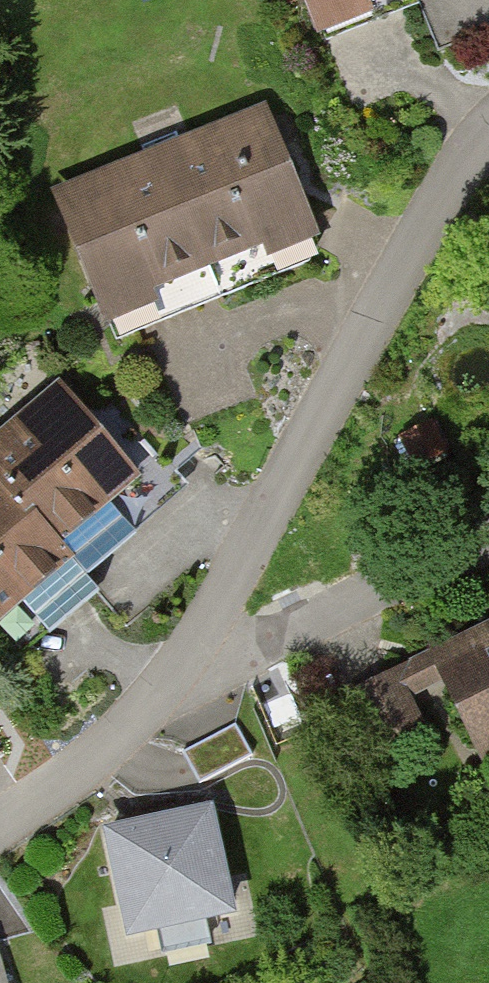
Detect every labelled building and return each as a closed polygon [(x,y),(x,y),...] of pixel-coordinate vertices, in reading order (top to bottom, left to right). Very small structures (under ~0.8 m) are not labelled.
[(320,23),(378,0),(311,0),(320,23)] [(151,163),(61,200),(118,339),(202,305),(197,292),(212,286),(217,299),(309,262),(318,244),(265,116),(178,152),(175,144),(148,155),(151,163)] [(86,579),(138,534),(122,515),(145,495),(58,394),(0,443),(0,478),(86,579)] [(403,437),(418,465),(445,451),(429,423),(403,437)] [(6,641),(35,616),(50,634),(98,593),(86,579),(0,478),(0,634),(6,641)] [(441,663),(484,750),(488,748),(488,639),(441,663)] [(393,678),(357,695),(383,749),(419,731),(393,678)] [(235,724),(183,753),(199,783),(252,755),(235,724)] [(209,811),(110,832),(132,930),(230,909),(209,811)]
